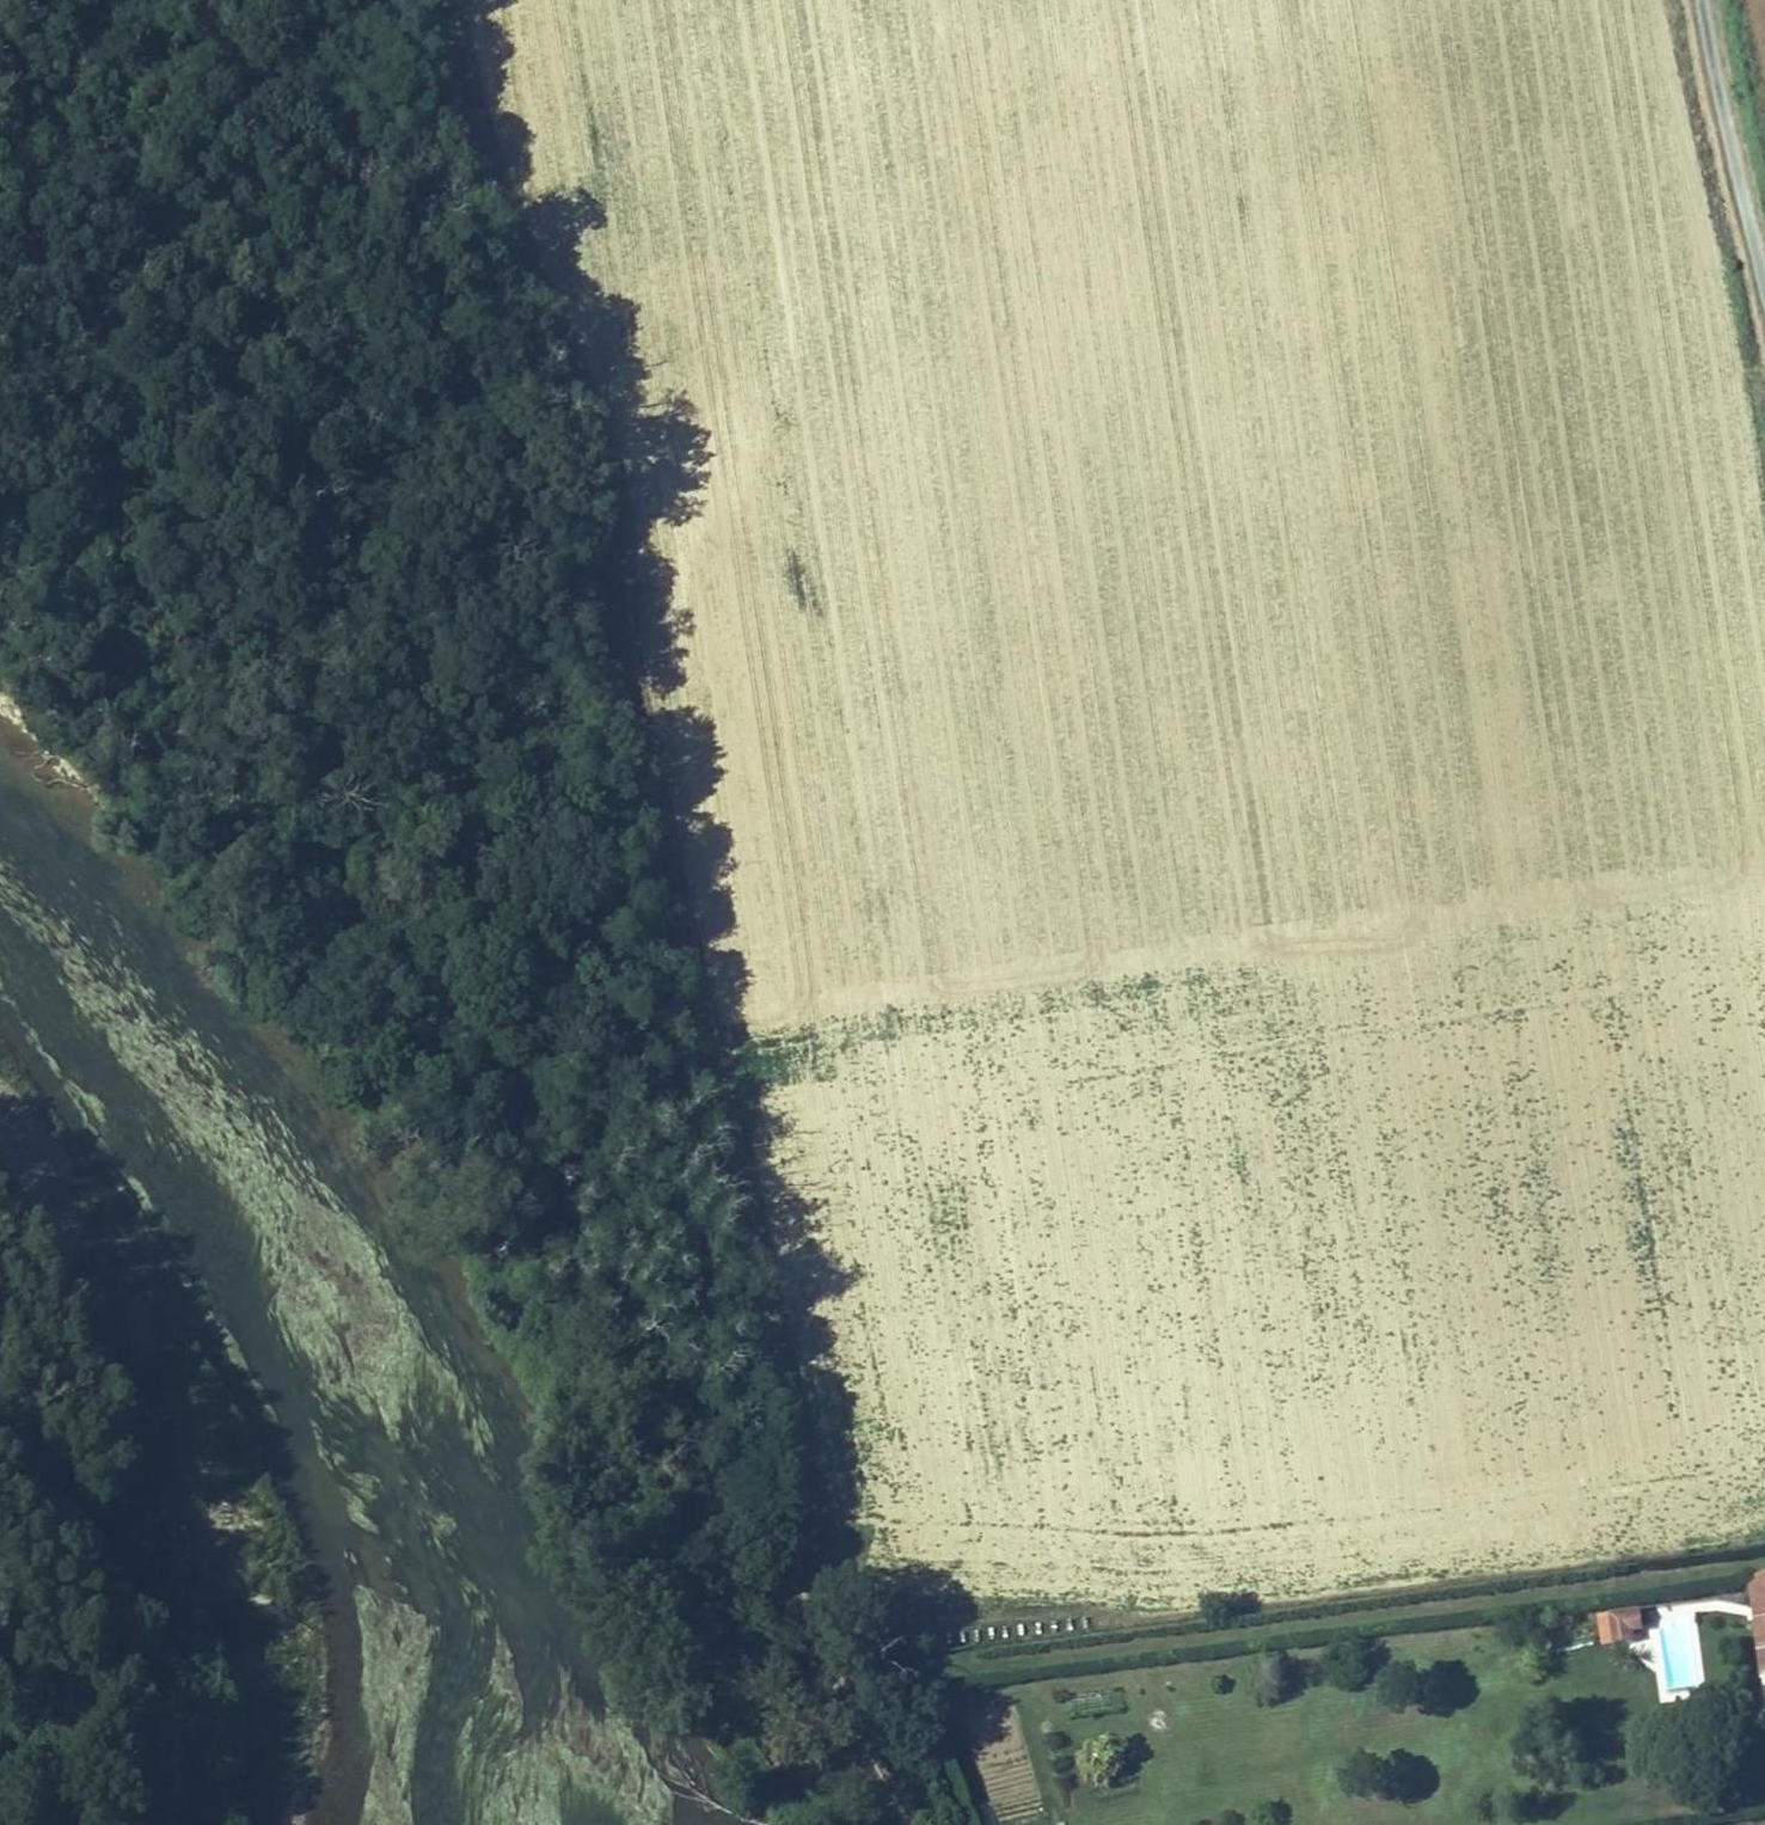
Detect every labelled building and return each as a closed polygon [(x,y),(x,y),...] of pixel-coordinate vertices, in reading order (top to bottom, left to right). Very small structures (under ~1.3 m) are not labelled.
[(1601,1644),(1646,1637),(1641,1607),(1597,1614),(1601,1644)] [(1755,1618),(1759,1650),(1764,1649),(1764,1617),(1755,1618)]
